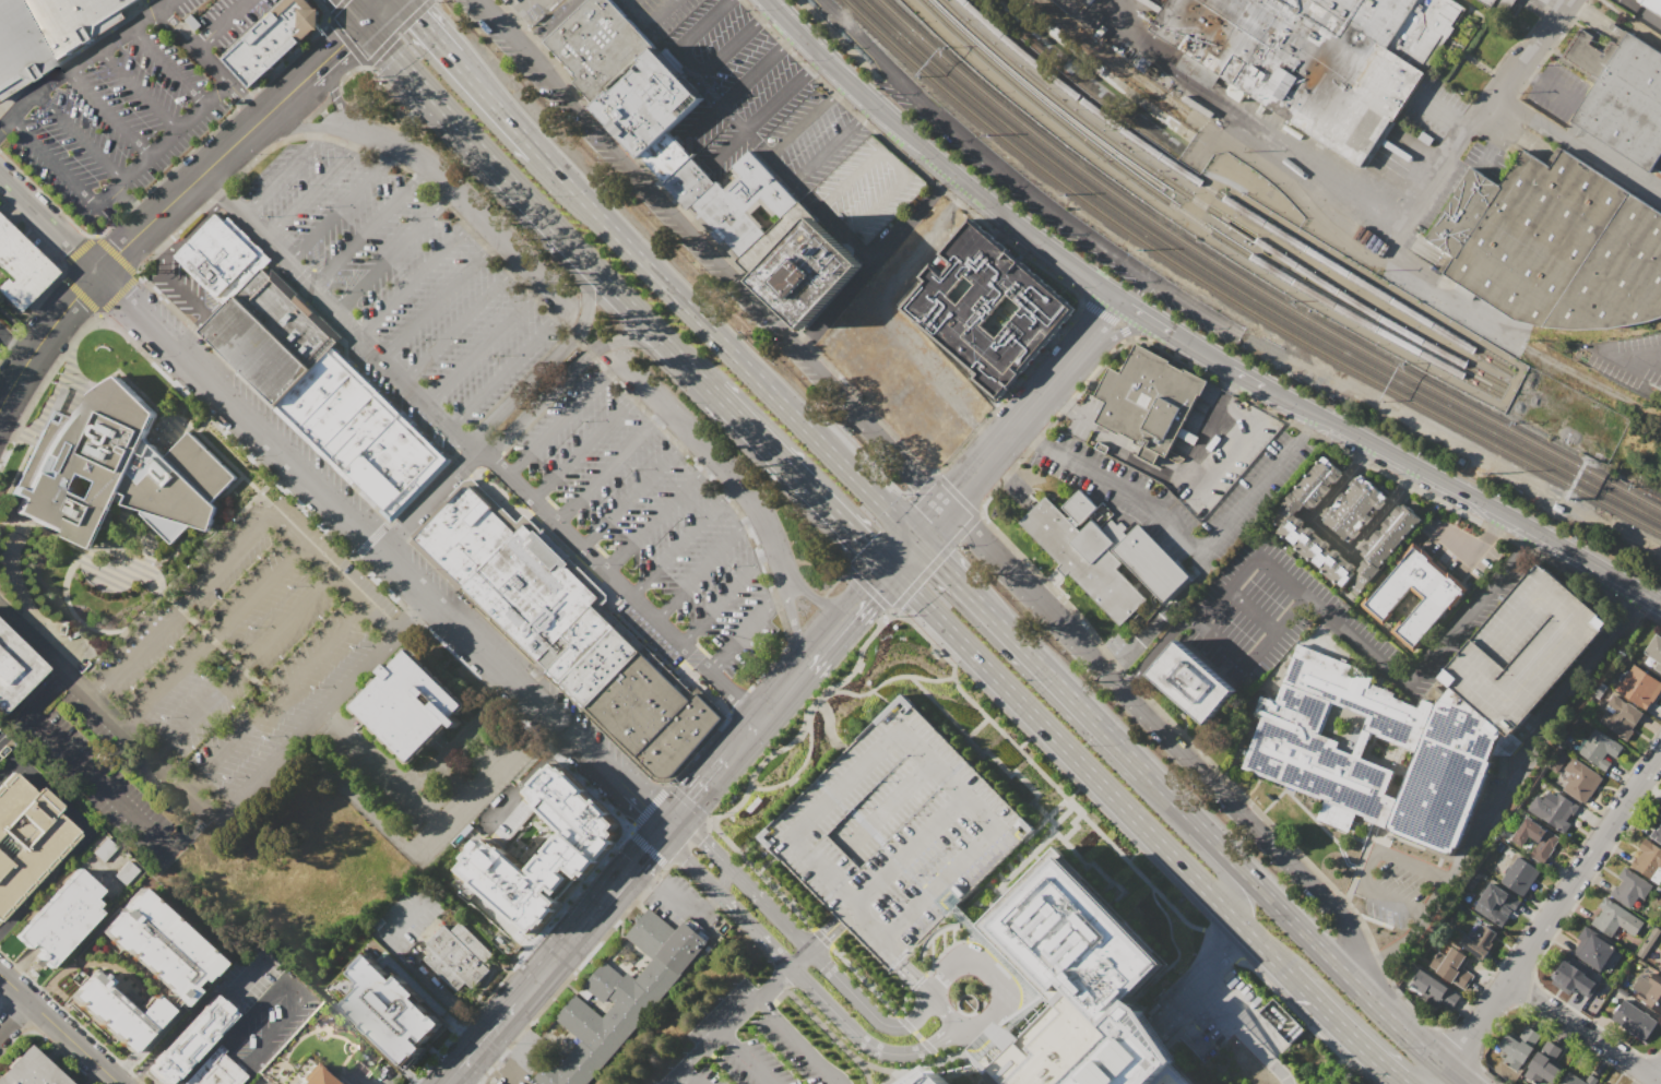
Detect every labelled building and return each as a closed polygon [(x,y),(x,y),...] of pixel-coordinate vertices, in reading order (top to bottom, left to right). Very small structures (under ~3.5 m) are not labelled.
[(127,17),(0,96),(0,0),(134,0),(120,9),(127,17)] [(249,88),(324,18),(307,0),(284,0),(221,58),(249,88)] [(577,78),(572,82),(592,102),(650,45),(651,44),(609,0),(585,0),(543,43),(577,78)] [(1148,29),(1167,0),(1455,0),(1467,8),(1362,169),(1219,76),(1210,91),(1175,68),(1184,53),(1148,29)] [(1492,9),(1479,0),(1497,0),(1492,9)] [(1640,2),(1642,0),(1660,0),(1660,15),(1640,2)] [(1627,33),(1660,55),(1660,153),(1649,171),(1570,120),(1597,79),(1562,56),(1580,26),(1594,35),(1588,45),(1602,53),(1611,40),(1618,45),(1627,33)] [(638,156),(666,130),(700,96),(650,45),(592,102),(588,106),(638,156)] [(638,156),(662,181),(689,156),(690,155),(666,130),(638,156)] [(1562,148),(1660,214),(1660,317),(1648,322),(1610,327),(1576,329),(1542,326),(1514,320),(1443,273),(1454,258),(1424,238),(1471,166),(1499,184),(1522,148),(1550,166),(1562,148)] [(688,209),(714,183),(716,182),(722,188),(736,175),(732,169),(751,151),(799,201),(779,221),(762,204),(750,215),(767,231),(736,260),(688,209)] [(662,181),(688,209),(714,183),(689,156),(662,181)] [(391,523),(451,462),(333,347),(344,336),(216,213),(174,258),(225,307),(197,335),(391,523)] [(752,279),(805,329),(864,264),(811,216),(752,279)] [(15,312),(0,298),(0,281),(5,275),(0,270),(0,218),(55,272),(15,312)] [(898,305),(974,222),(1075,314),(998,397),(898,305)] [(1134,344),(1205,378),(1166,456),(1160,453),(1154,465),(1137,456),(1142,444),(1095,422),(1105,402),(1095,396),(1110,368),(1119,373),(1134,344)] [(14,487),(24,492),(34,473),(41,454),(54,436),(67,418),(81,403),(102,386),(117,377),(156,413),(149,429),(144,439),(166,457),(189,432),(236,477),(212,503),(217,509),(209,532),(189,525),(171,545),(140,514),(141,511),(123,505),(124,502),(122,503),(116,501),(93,549),(14,513),(22,499),(12,495),(14,487)] [(1422,521),(1400,503),(1359,555),(1364,559),(1360,565),(1297,515),(1304,508),(1310,512),(1343,473),(1321,455),(1263,526),(1355,601),(1422,521)] [(1348,544),(1319,521),(1359,474),(1387,498),(1348,544)] [(470,475),(723,723),(677,777),(668,783),(660,783),(651,778),(406,539),(470,475)] [(1063,508),(1080,491),(1098,509),(1089,517),(1080,526),(1063,508)] [(1019,523),(1045,497),(1080,533),(1092,522),(1099,528),(1101,531),(1111,520),(1116,526),(1120,522),(1128,529),(1107,549),(1122,564),(1116,570),(1147,601),(1120,628),(1019,523)] [(1089,517),(1098,509),(1103,503),(1113,514),(1099,528),(1092,522),(1089,517)] [(1114,551),(1139,526),(1190,579),(1165,603),(1114,551)] [(1413,544),(1467,588),(1413,652),(1391,633),(1421,599),(1410,591),(1381,624),(1360,606),(1413,544)] [(44,668),(0,714),(0,625),(44,668)] [(1657,634),(1660,637),(1660,674),(1652,668),(1657,663),(1644,654),(1657,634)] [(1147,676),(1177,643),(1236,696),(1207,729),(1147,676)] [(1242,769),(1270,699),(1274,701),(1297,645),(1375,677),(1372,684),(1396,694),(1393,699),(1415,707),(1420,696),(1437,703),(1415,754),(1361,731),(1366,719),(1330,705),(1317,735),(1338,743),(1336,750),(1392,774),(1373,823),(1355,815),(1348,834),(1314,820),(1321,801),(1242,769)] [(403,652),(461,710),(405,764),(348,706),(403,652)] [(1632,664),(1660,683),(1660,688),(1647,710),(1615,689),(1632,664)] [(1385,835),(1452,861),(1498,743),(1505,736),(1450,689),(1437,703),(1415,754),(1385,835)] [(1625,741),(1597,723),(1605,710),(1604,707),(1613,694),(1641,713),(1630,729),(1633,730),(1625,741)] [(903,695),(1034,830),(889,972),(843,925),(835,918),(757,837),(903,695)] [(1578,753),(1594,728),(1623,747),(1615,758),(1606,752),(1603,758),(1612,763),(1605,772),(1578,753)] [(1585,803),(1562,788),(1567,782),(1565,781),(1569,774),(1564,770),(1571,757),(1602,777),(1585,803)] [(78,833),(0,918),(0,783),(11,771),(35,793),(39,788),(61,807),(55,813),(78,833)] [(1527,809),(1537,795),(1550,803),(1558,791),(1578,805),(1568,821),(1570,823),(1564,833),(1527,809)] [(476,867),(533,916),(605,833),(578,810),(530,866),(499,839),(476,867)] [(1543,865),(1529,855),(1538,842),(1529,836),(1522,846),(1512,839),(1528,817),(1559,838),(1543,865)] [(1657,829),(1660,823),(1660,843),(1648,834),(1653,825),(1657,829)] [(1644,838),(1660,850),(1660,885),(1630,866),(1636,857),(1637,857),(1641,850),(1638,848),(1644,838)] [(1175,1065),(1194,1083),(988,1083),(980,1075),(976,1067),(968,1049),(997,1021),(1000,1023),(1043,993),(976,925),(1056,847),(1170,964),(1132,1000),(1144,1008),(1179,1061),(1175,1065)] [(1500,882),(1505,874),(1503,873),(1509,865),(1511,866),(1517,857),(1539,871),(1522,896),(1500,882)] [(13,937),(76,866),(103,890),(95,898),(99,903),(94,909),(97,913),(48,966),(37,956),(40,952),(32,943),(26,949),(13,937)] [(1625,867),(1653,885),(1644,900),(1638,896),(1630,908),(1607,893),(1613,884),(1617,888),(1623,880),(1618,877),(1625,867)] [(1502,927),(1473,908),(1491,882),(1519,901),(1514,909),(1512,909),(1507,917),(1508,917),(1502,927)] [(100,931),(181,1004),(220,962),(139,889),(100,931)] [(1605,896),(1645,922),(1635,936),(1620,926),(1612,937),(1591,924),(1595,916),(1597,917),(1602,908),(1598,906),(1605,896)] [(705,941),(580,1083),(542,1083),(536,1079),(550,1062),(558,1069),(582,1041),(556,1017),(576,996),(601,1017),(614,1003),(608,998),(603,1003),(581,985),(604,960),(622,976),(626,973),(634,979),(652,960),(625,936),(649,908),(676,932),(685,922),(705,941)] [(423,960),(431,951),(426,944),(444,925),(451,931),(460,922),(493,954),(484,964),(490,970),(473,989),(466,982),(458,992),(423,960)] [(1483,960),(1460,944),(1467,936),(1471,939),(1482,924),(1496,933),(1491,942),(1494,943),(1483,960)] [(1587,924),(1615,942),(1614,944),(1623,951),(1609,973),(1603,969),(1601,973),(1573,953),(1580,941),(1577,939),(1587,924)] [(1429,965),(1438,952),(1445,956),(1452,945),(1470,957),(1463,968),(1474,975),(1464,989),(1452,981),(1451,984),(1435,972),(1436,970),(1429,965)] [(1599,981),(1588,997),(1576,988),(1574,991),(1569,988),(1567,991),(1553,982),(1555,979),(1552,977),(1565,958),(1599,981)] [(1460,996),(1450,1011),(1410,985),(1421,969),(1460,996)] [(348,1019),(402,1071),(448,1024),(394,972),(348,1019)] [(1656,973),(1660,976),(1660,1012),(1637,997),(1640,992),(1634,988),(1644,974),(1651,979),(1656,973)] [(92,974),(135,1014),(152,996),(170,1013),(133,1055),(70,997),(92,974)] [(230,1014),(169,1083),(160,1083),(145,1071),(211,997),(230,1014)] [(1644,1041),(1611,1020),(1624,999),(1658,1021),(1644,1041)] [(1519,1037),(1527,1025),(1541,1035),(1533,1046),(1534,1047),(1523,1064),(1521,1063),(1517,1071),(1503,1062),(1508,1055),(1497,1047),(1509,1031),(1519,1037)] [(1564,1068),(1552,1083),(1537,1083),(1522,1074),(1546,1038),(1562,1049),(1554,1061),(1564,1068)] [(245,1073),(235,1083),(180,1083),(218,1041),(224,1047),(221,1051),(245,1073)] [(27,1044),(71,1083),(0,1083),(0,1074),(27,1044)] [(318,1069),(304,1083),(335,1083),(318,1069)] [(1597,1079),(1593,1083),(1560,1083),(1568,1071),(1585,1082),(1590,1074),(1597,1079)] [(926,1073),(905,1083),(942,1083),(926,1073)]
